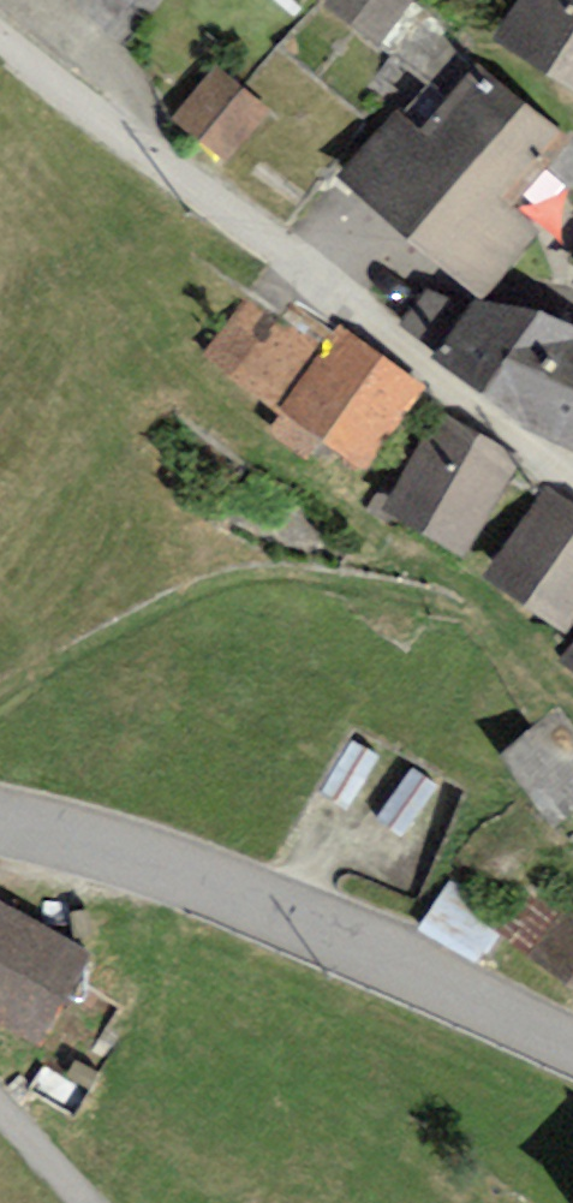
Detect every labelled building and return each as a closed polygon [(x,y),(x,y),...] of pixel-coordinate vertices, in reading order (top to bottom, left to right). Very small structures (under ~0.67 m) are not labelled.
[(120,15),(132,0),(101,0),(120,15)] [(409,0),(327,0),(324,5),(379,47),(413,3),(409,0)] [(493,37),(572,89),(572,0),(517,0),(493,37)] [(338,175),(411,238),(525,101),(477,63),(420,130),(396,109),(338,175)] [(218,66),(173,118),(226,165),(272,113),(218,66)] [(571,138),(525,101),(411,238),(479,298),(539,231),(511,205),(571,138)] [(436,352),(470,308),(427,289),(398,325),(436,352)] [(362,471),(427,387),(340,323),(332,331),(297,302),(280,320),(246,298),(206,354),(279,415),(268,430),(306,461),(323,441),(362,471)] [(475,302),(470,308),(436,352),(431,358),(523,430),(572,454),(572,326),(540,310),(475,302)] [(389,497),(381,511),(389,517),(463,561),(524,462),(441,412),(389,497)] [(546,485),(485,574),(566,630),(572,620),(572,503),(546,485)] [(381,511),(389,497),(379,491),(366,512),(384,524),(389,517),(381,511)] [(559,661),(572,672),(572,644),(559,661)] [(557,709),(500,756),(553,826),(572,809),(572,729),(557,709)] [(526,956),(572,991),(572,892),(526,956)] [(0,903),(0,1020),(47,1046),(97,957),(0,903)]
